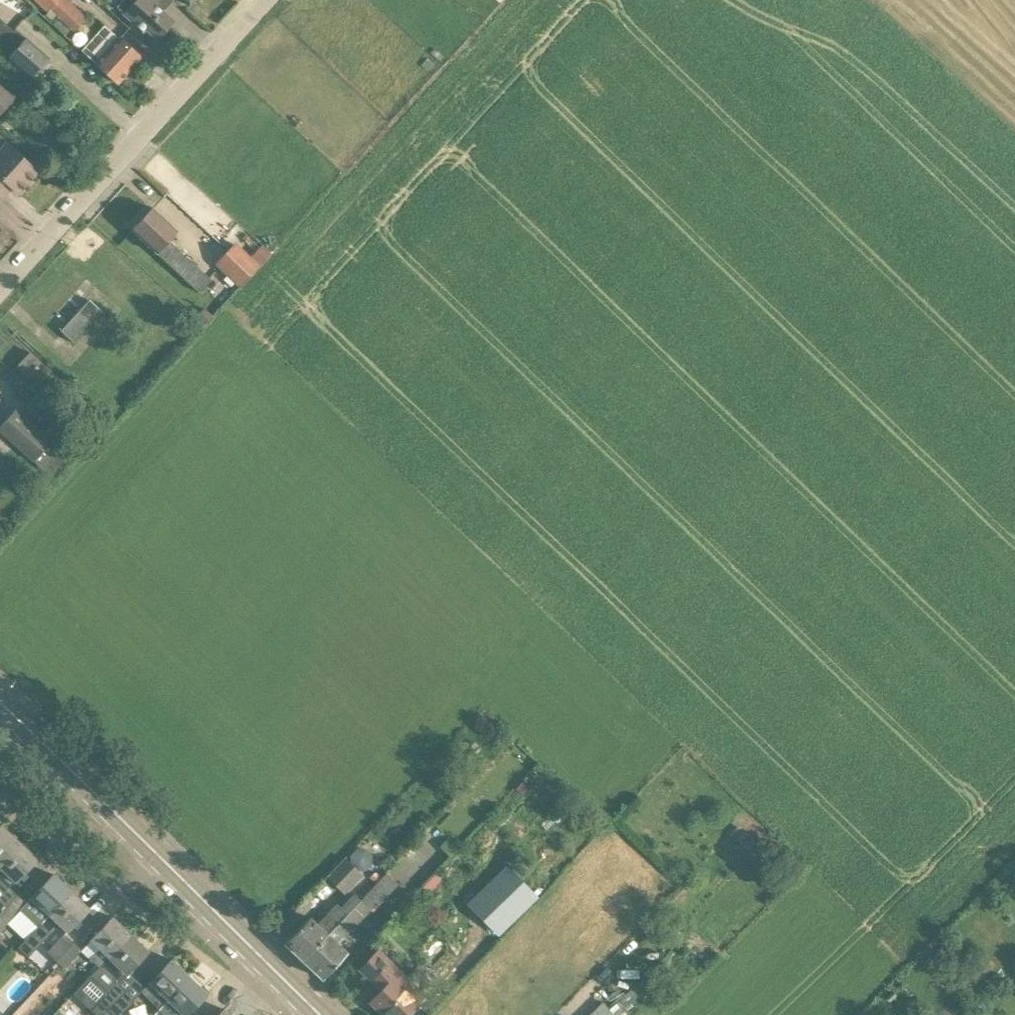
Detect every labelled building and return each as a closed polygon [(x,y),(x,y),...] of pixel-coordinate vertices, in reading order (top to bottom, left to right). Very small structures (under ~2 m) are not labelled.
[(46,14),(50,10),(74,32),(86,19),(66,0),(31,0),(46,14)] [(171,21),(152,4),(155,0),(126,0),(129,3),(119,14),(140,32),(142,29),(154,40),(171,21)] [(0,21),(0,50),(30,78),(45,62),(0,21)] [(117,84),(139,59),(103,27),(81,52),(117,84)] [(10,100),(13,97),(0,85),(0,112),(10,100)] [(4,143),(0,148),(0,197),(0,198),(9,188),(16,194),(36,173),(4,143)] [(179,252),(168,242),(174,235),(149,212),(131,231),(157,254),(198,294),(210,281),(183,256),(187,252),(182,248),(179,252)] [(261,264),(236,240),(214,262),(240,287),(261,264)] [(71,346),(99,315),(86,303),(58,333),(71,346)] [(204,308),(196,316),(204,324),(212,316),(204,308)] [(25,378),(38,364),(28,354),(15,369),(25,378)] [(26,404),(35,395),(23,384),(14,393),(26,404)] [(52,442),(53,440),(17,408),(0,427),(0,432),(55,480),(72,461),(73,463),(90,445),(77,433),(62,451),(52,442)] [(24,496),(34,484),(22,474),(12,486),(24,496)] [(523,796),(532,787),(524,779),(515,788),(523,796)] [(19,844),(1,826),(0,827),(0,863),(19,844)] [(732,836),(757,859),(762,853),(753,844),(755,842),(739,828),(732,836)] [(449,856),(458,846),(448,837),(440,846),(449,856)] [(20,893),(11,885),(36,860),(19,844),(0,863),(0,913),(20,893)] [(345,895),(363,875),(345,858),(326,877),(345,895)] [(506,866),(466,905),(498,937),(538,898),(506,866)] [(375,883),(380,878),(375,873),(370,878),(375,883)] [(347,914),(302,961),(321,980),(347,952),(339,945),(397,884),(386,874),(360,900),(347,914)] [(6,924),(11,920),(19,911),(37,928),(41,925),(71,893),(53,876),(30,899),(28,901),(20,893),(0,913),(0,931),(6,924)] [(37,928),(29,937),(39,946),(59,926),(66,933),(88,909),(71,893),(41,925),(37,928)] [(360,900),(358,897),(353,893),(340,907),(347,914),(360,900)] [(302,961),(347,914),(340,907),(336,903),(317,923),(311,918),(283,944),(302,961)] [(83,949),(81,951),(90,960),(99,968),(130,936),(112,918),(89,942),(83,949)] [(58,941),(46,953),(55,962),(73,944),(64,935),(58,941)] [(99,968),(91,976),(108,993),(116,984),(132,967),(147,952),(130,936),(99,968)] [(73,944),(55,962),(63,970),(81,951),(73,944)] [(423,994),(380,950),(359,970),(378,989),(368,1002),(382,1014),(402,1014),(423,994)] [(171,961),(149,983),(167,1000),(189,978),(171,961)] [(153,1014),(187,1014),(206,995),(189,978),(167,1000),(159,1009),(153,1014)] [(625,1012),(624,1011),(639,996),(644,1000),(652,992),(644,983),(635,992),(632,990),(622,999),(615,1006),(622,1013),(621,1014),(622,1014),(625,1012)] [(91,1011),(95,1014),(103,1014),(108,1010),(125,992),(116,984),(108,993),(99,1003),(91,1011)] [(632,990),(631,989),(609,1010),(602,1002),(589,1014),(621,1014),(622,1013),(615,1006),(622,999),(632,990)] [(108,1010),(113,1014),(119,1014),(133,1000),(125,992),(108,1010)] [(231,1005),(241,1014),(244,1014),(253,1006),(241,994),(231,1005)]
